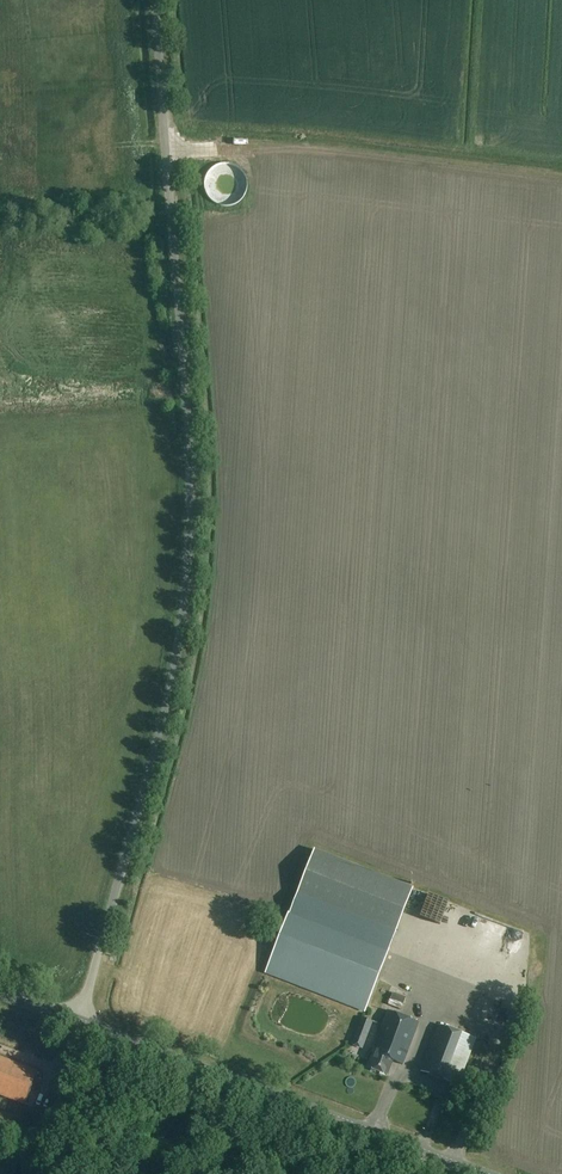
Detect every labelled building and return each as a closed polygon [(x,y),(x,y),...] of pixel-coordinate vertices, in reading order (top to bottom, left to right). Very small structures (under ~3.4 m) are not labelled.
[(297,896),(395,934),(413,888),(314,850),(297,896)] [(364,1012),(388,952),(287,913),(264,973),(364,1012)] [(393,993),(388,1005),(401,1010),(406,998),(393,993)] [(372,1053),(371,1055),(368,1064),(370,1064),(368,1070),(386,1077),(391,1063),(401,1067),(417,1023),(386,1012),(374,1042),(376,1042),(373,1049),(372,1049),(371,1053),(372,1053)] [(362,1018),(352,1044),(362,1048),(372,1022),(362,1018)] [(457,1088),(475,1039),(436,1025),(418,1073),(457,1088)] [(38,1073),(0,1057),(0,1096),(25,1106),(38,1073)] [(21,1127),(15,1124),(17,1119),(0,1113),(0,1129),(18,1136),(21,1127)]
